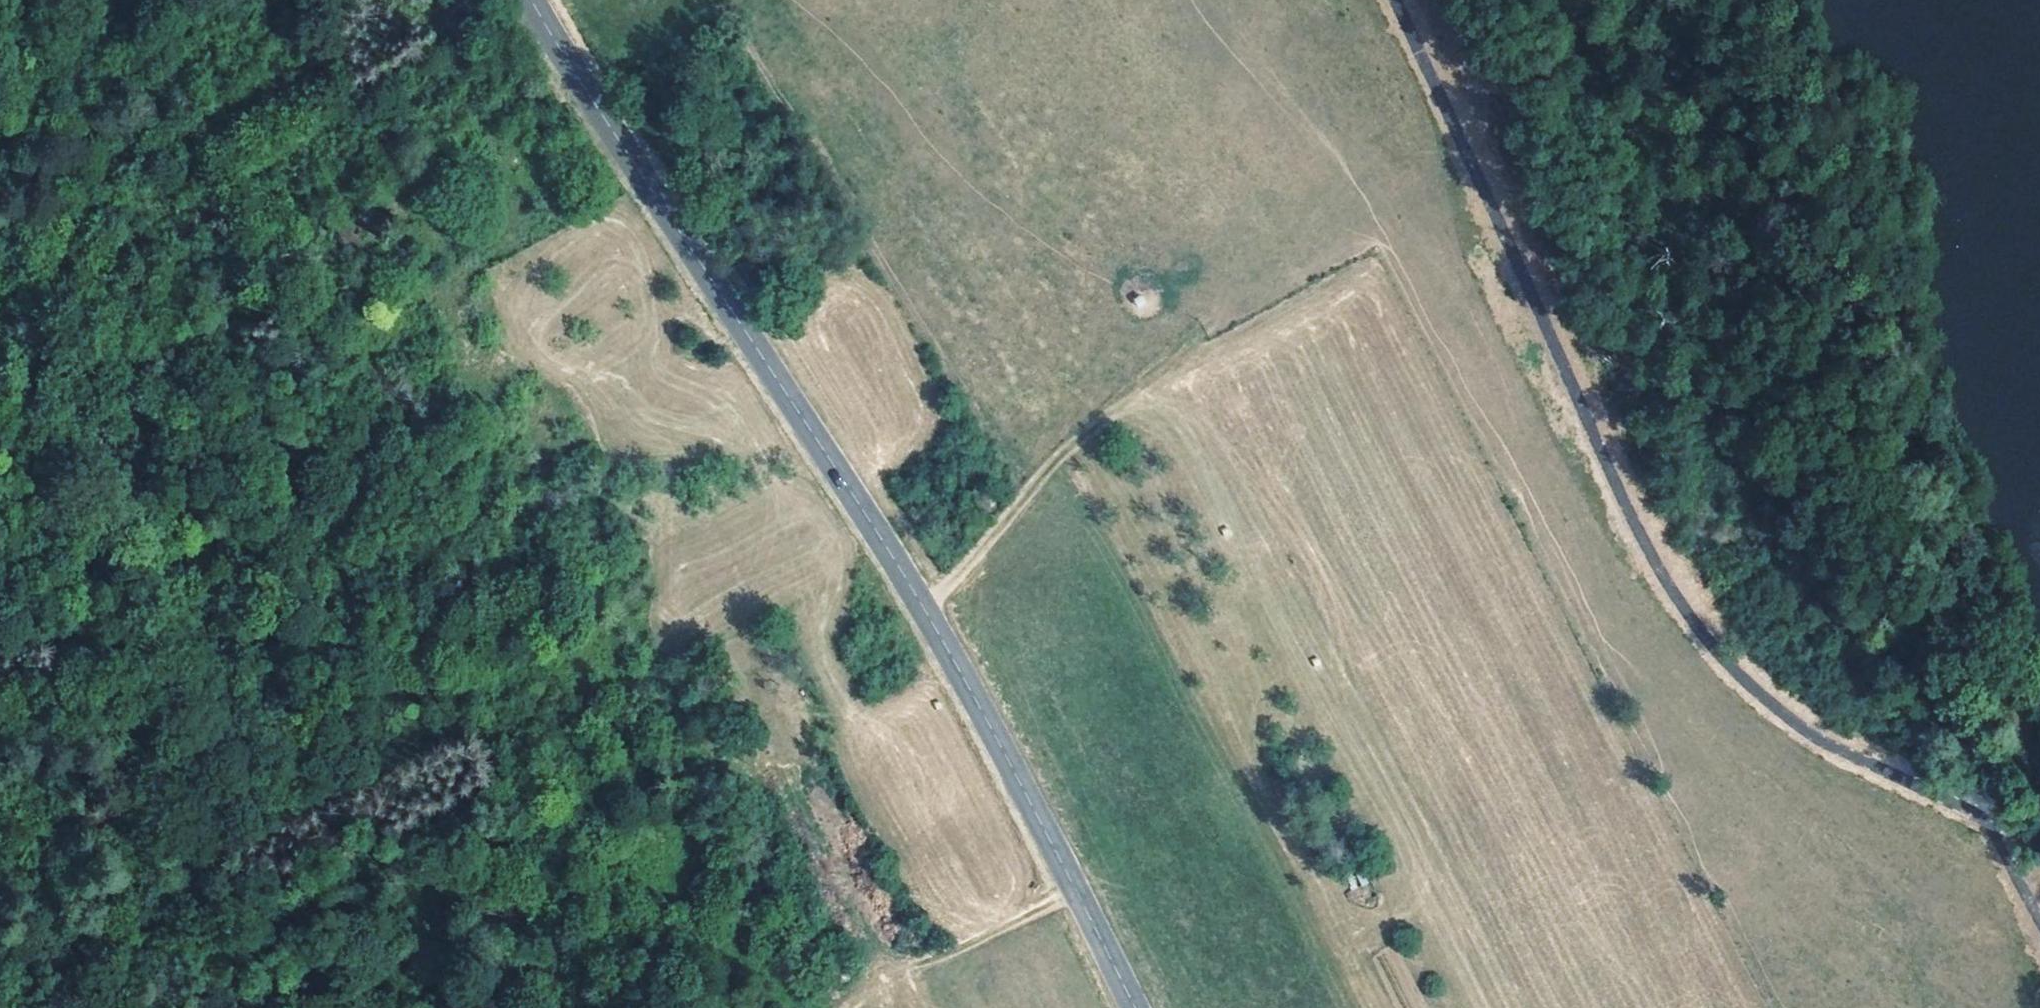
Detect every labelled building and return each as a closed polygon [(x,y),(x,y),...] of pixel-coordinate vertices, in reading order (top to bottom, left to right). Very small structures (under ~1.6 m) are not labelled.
[(359,208),(345,215),(358,243),(374,236),(359,208)]
